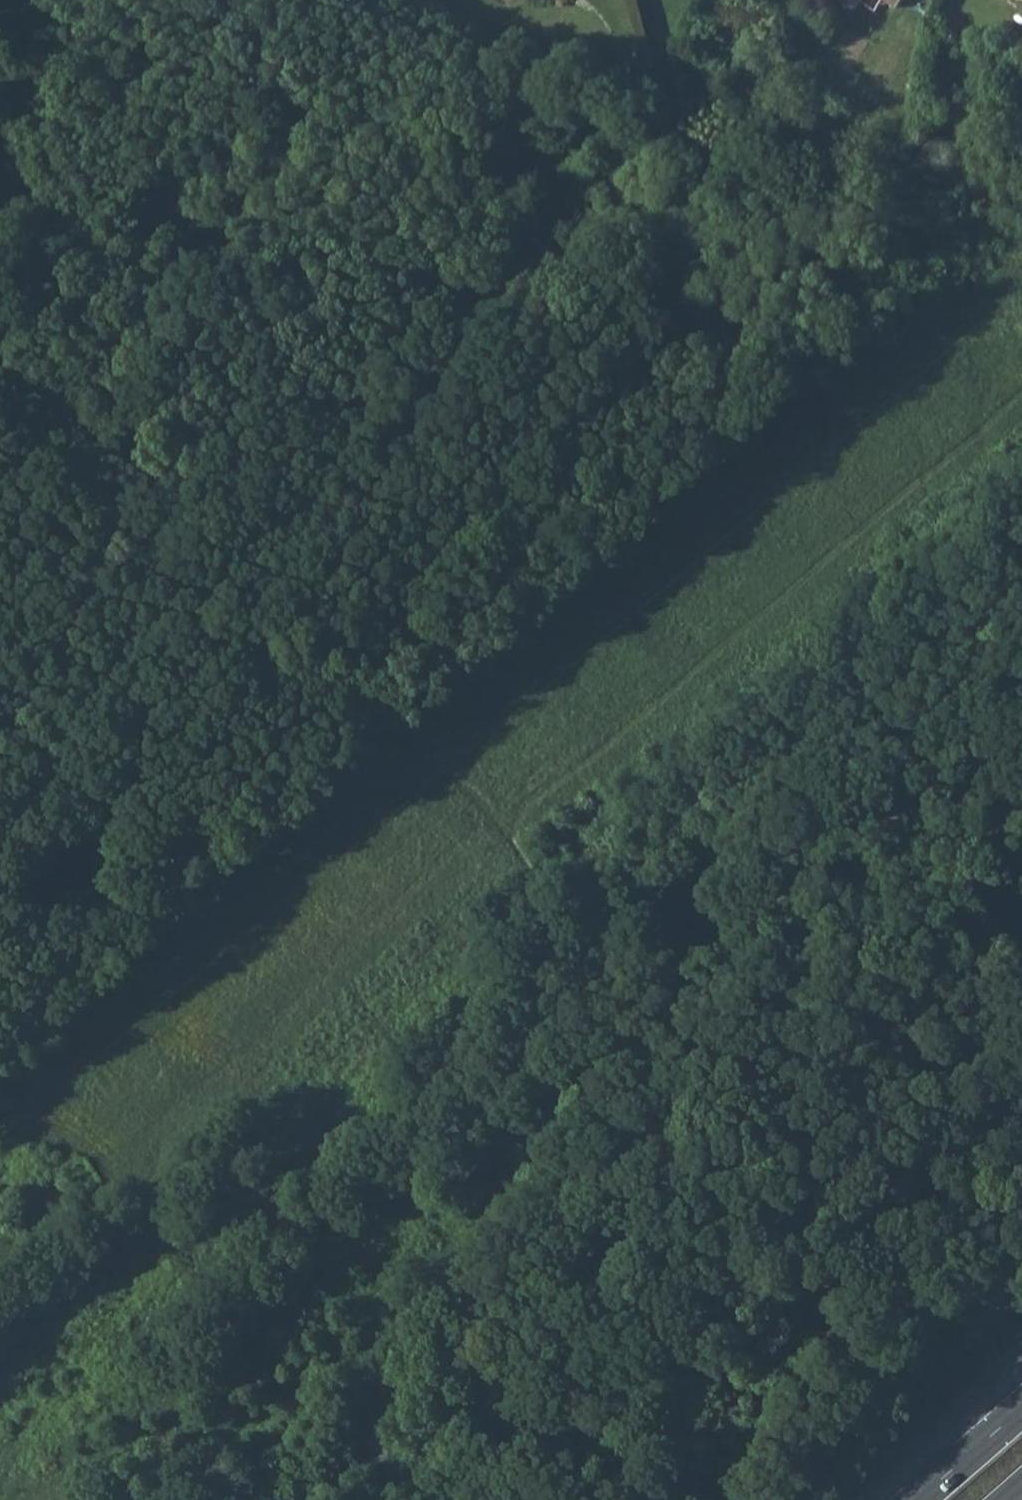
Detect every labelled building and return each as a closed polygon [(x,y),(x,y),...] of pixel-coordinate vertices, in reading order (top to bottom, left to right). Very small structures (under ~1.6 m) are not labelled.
[(856,10),(861,4),(874,12),(882,0),(895,8),(902,0),(841,0),(856,10)]
